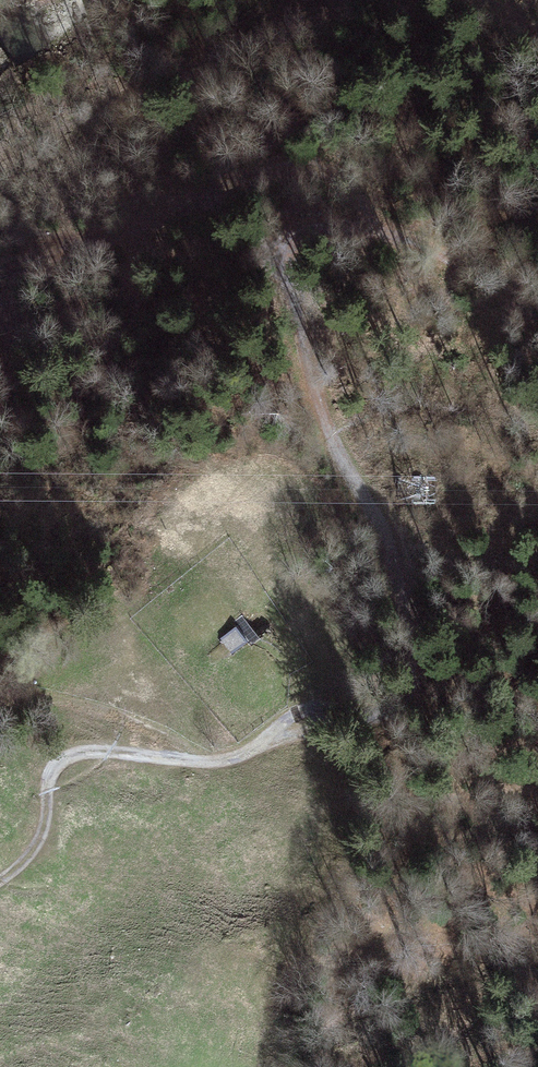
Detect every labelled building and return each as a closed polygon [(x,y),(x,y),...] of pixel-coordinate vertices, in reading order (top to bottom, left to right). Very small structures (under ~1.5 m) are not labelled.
[(222,639),(232,653),(247,642),(236,628),(222,639)]
